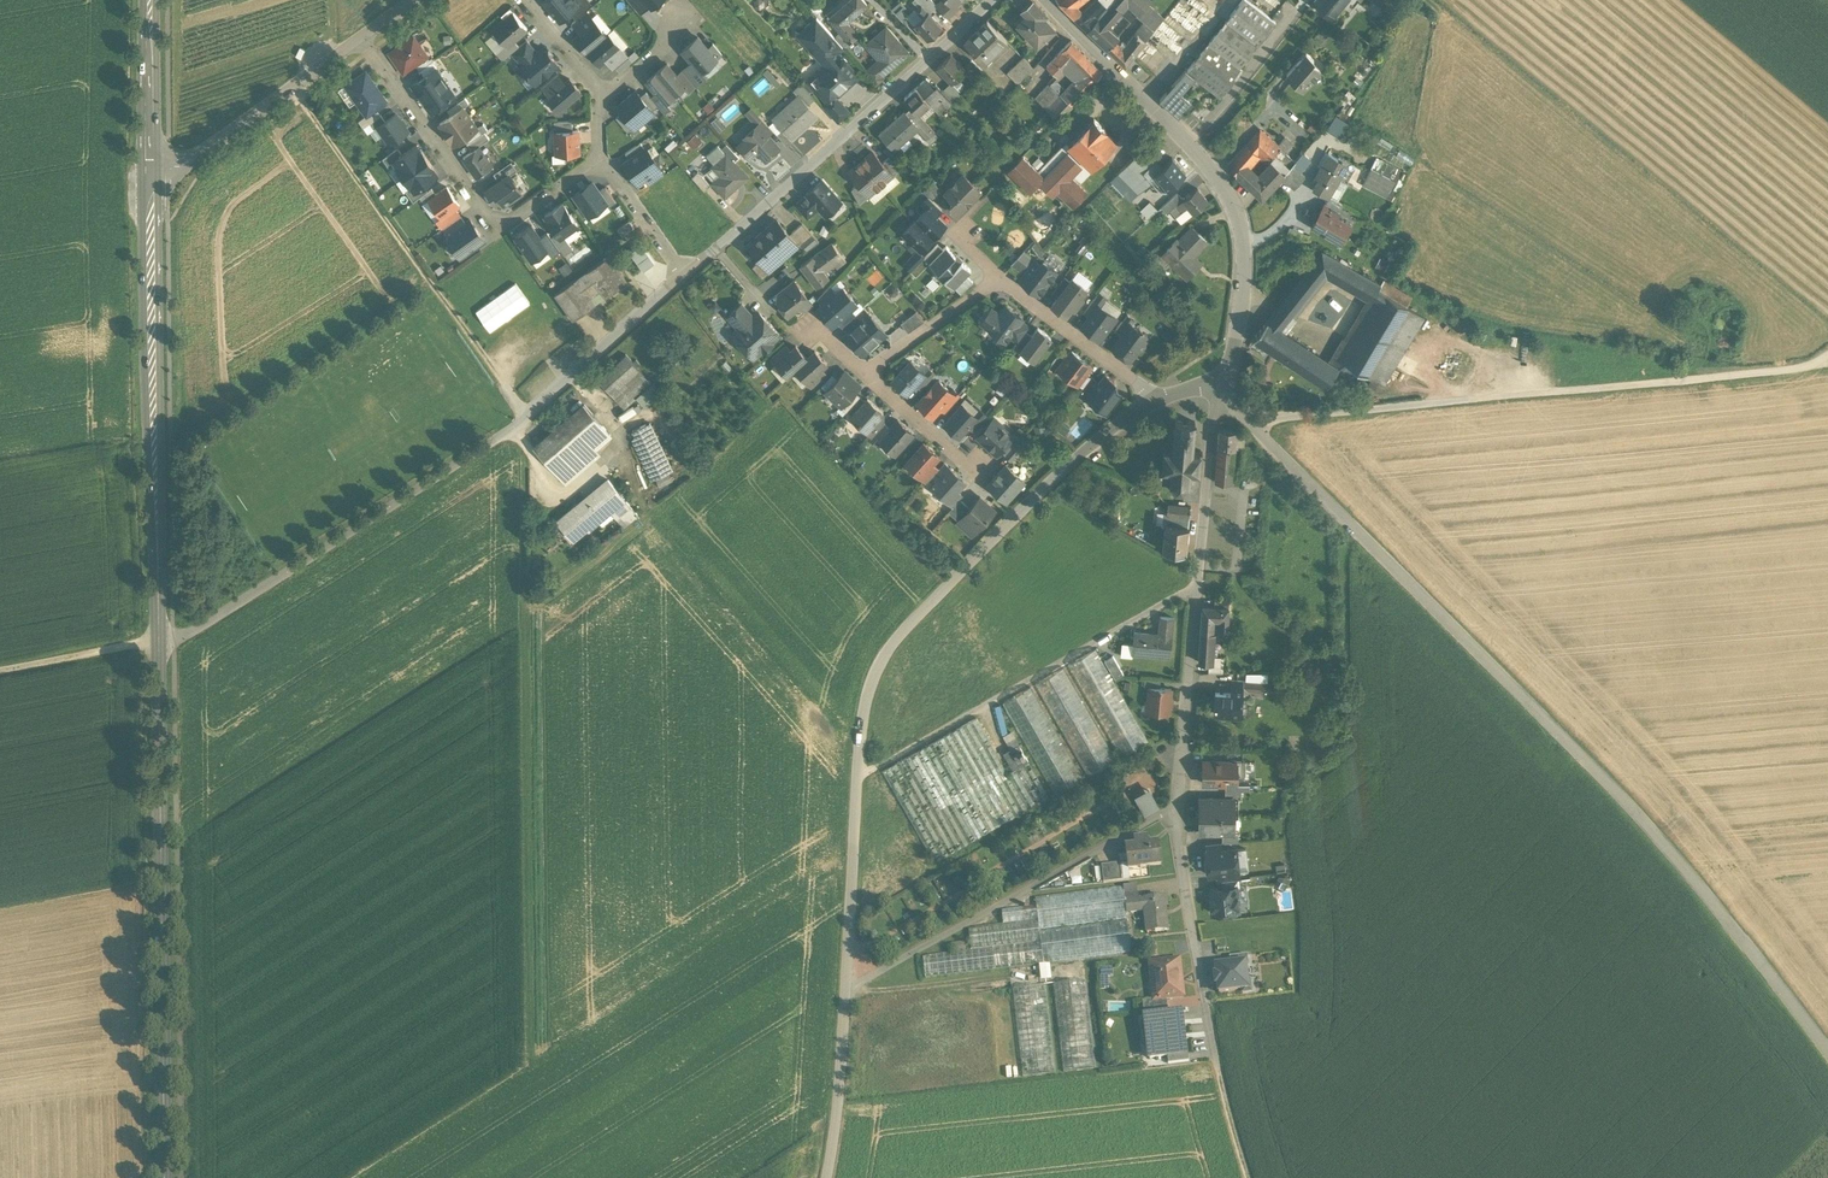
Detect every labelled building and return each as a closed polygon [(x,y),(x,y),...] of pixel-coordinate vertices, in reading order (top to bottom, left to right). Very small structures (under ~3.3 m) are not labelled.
[(559,21),(570,12),(578,5),(573,0),(543,0),(542,1),(559,21)] [(588,0),(573,0),(578,5),(570,12),(576,19),(586,11),(592,5),(588,0)] [(645,0),(627,0),(640,14),(650,6),(645,0)] [(846,23),(852,18),(850,16),(864,4),(866,6),(866,5),(862,0),(844,0),(826,16),(841,33),(850,44),(851,45),(853,43),(852,41),(858,36),(846,23)] [(937,6),(948,18),(959,7),(956,4),(952,0),(943,0),(937,6)] [(1022,10),(1032,1),(1031,0),(1011,0),(1022,10)] [(1068,11),(1082,0),(1057,0),(1068,11)] [(1068,11),(1074,18),(1081,11),(1082,12),(1094,0),(1082,0),(1068,11)] [(1082,12),(1081,11),(1074,18),(1081,24),(1088,17),(1090,18),(1094,14),(1104,3),(1102,0),(1094,0),(1082,12)] [(1087,30),(1107,49),(1114,41),(1118,36),(1111,29),(1113,26),(1108,23),(1127,1),(1140,12),(1148,2),(1150,0),(1113,0),(1108,6),(1098,18),(1087,30)] [(1208,44),(1240,68),(1275,22),(1254,6),(1258,0),(1242,0),(1208,44)] [(1314,2),(1332,17),(1346,0),(1316,0),(1314,2)] [(1397,0),(1372,0),(1389,15),(1400,2),(1397,0)] [(1032,1),(1022,10),(1027,16),(1017,25),(1037,47),(1055,31),(1044,18),(1046,16),(1032,1)] [(1165,17),(1148,2),(1140,12),(1136,16),(1143,22),(1153,30),(1165,17)] [(912,20),(898,5),(892,11),(905,26),(912,20)] [(928,12),(922,5),(916,9),(923,17),(928,12)] [(576,19),(572,23),(581,34),(595,22),(586,11),(576,19)] [(923,17),(914,25),(927,40),(942,27),(929,12),(928,12),(923,17)] [(513,13),(493,30),(506,46),(506,47),(514,40),(527,29),(513,13)] [(1088,17),(1081,24),(1087,30),(1098,18),(1094,14),(1090,18),(1088,17)] [(843,47),(817,18),(804,30),(824,51),(827,55),(833,49),(837,52),(843,47)] [(986,21),(964,42),(984,63),(1007,42),(986,21)] [(581,34),(575,39),(586,52),(588,51),(588,50),(606,35),(606,34),(595,22),(581,34)] [(1153,30),(1143,22),(1135,33),(1145,41),(1153,30)] [(886,28),(869,43),(882,57),(873,65),(883,75),(908,53),(886,28)] [(606,35),(588,50),(588,51),(599,63),(605,58),(619,46),(608,33),(606,34),(606,35)] [(850,44),(841,33),(835,38),(845,48),(850,44)] [(1135,33),(1122,49),(1119,46),(1112,54),(1125,67),(1145,41),(1135,33)] [(427,57),(413,37),(390,53),(403,73),(415,65),(427,57)] [(692,62),(701,73),(704,71),(717,60),(708,49),(698,38),(683,51),(692,62)] [(514,40),(506,47),(506,46),(497,54),(502,60),(511,53),(519,46),(514,40)] [(519,46),(511,53),(522,66),(537,52),(526,40),(519,46)] [(1083,72),(1067,88),(1069,91),(1064,96),(1072,104),(1093,83),(1092,82),(1102,73),(1071,41),(1061,50),(1062,51),(1073,61),(1083,72)] [(1119,46),(1114,41),(1107,49),(1112,54),(1119,46)] [(708,49),(717,60),(722,55),(713,44),(708,49)] [(1240,68),(1208,44),(1187,71),(1186,71),(1194,78),(1220,98),(1242,69),(1240,68)] [(619,46),(605,58),(614,69),(628,57),(619,46)] [(522,66),(521,66),(535,83),(557,64),(543,48),(537,52),(522,66)] [(833,49),(827,55),(824,51),(818,57),(826,65),(809,81),(828,102),(829,103),(835,97),(839,94),(839,89),(843,85),(848,85),(858,76),(846,63),(846,62),(847,59),(844,56),(841,56),(840,56),(837,52),(833,49)] [(1062,51),(1047,67),(1058,77),(1073,61),(1062,51)] [(1305,53),(1287,74),(1303,89),(1320,70),(1311,62),(1313,60),(1305,53)] [(939,69),(951,82),(954,84),(966,72),(968,71),(964,67),(953,55),(939,69)] [(427,57),(415,65),(419,71),(433,61),(431,58),(429,59),(427,57)] [(1023,58),(1006,74),(1012,80),(1018,85),(1032,68),(1023,58)] [(971,60),(964,67),(968,71),(966,72),(975,81),(984,73),(971,60)] [(419,71),(414,74),(419,80),(435,68),(436,69),(438,68),(433,61),(419,71)] [(682,70),(696,86),(708,76),(704,71),(701,73),(692,62),(682,70)] [(666,64),(657,72),(676,94),(685,87),(685,86),(677,76),(666,64)] [(882,78),(871,67),(865,72),(876,83),(882,78)] [(436,69),(435,68),(419,80),(412,85),(431,112),(455,96),(436,69)] [(763,72),(776,87),(781,83),(768,68),(763,72)] [(1186,70),(1159,100),(1177,117),(1185,109),(1189,113),(1195,107),(1180,93),(1194,78),(1186,71),(1187,71),(1186,70)] [(683,71),(677,76),(685,86),(685,87),(689,92),(696,86),(683,71)] [(387,102),(366,72),(345,86),(366,116),(367,116),(377,109),(377,110),(387,102)] [(667,102),(676,94),(657,72),(647,81),(657,93),(666,103),(667,102)] [(556,75),(542,87),(550,95),(564,83),(556,75)] [(926,78),(916,88),(930,103),(929,104),(939,113),(951,101),(942,91),(936,85),(934,87),(926,78)] [(550,95),(547,97),(558,111),(581,92),(569,79),(564,83),(550,95)] [(954,84),(951,82),(942,91),(951,101),(961,92),(954,84)] [(1051,82),(1044,89),(1050,95),(1057,88),(1051,82)] [(815,98),(801,83),(793,90),(798,95),(808,105),(815,98)] [(916,88),(904,99),(912,107),(918,114),(929,104),(930,103),(916,88)] [(1064,96),(1057,88),(1050,95),(1054,99),(1045,108),(1057,120),(1072,104),(1064,96)] [(1044,89),(1035,98),(1045,108),(1054,99),(1050,95),(1044,89)] [(635,91),(626,99),(645,120),(654,112),(652,111),(641,97),(635,91)] [(646,92),(641,97),(652,111),(658,106),(651,98),(646,92)] [(657,93),(651,98),(658,106),(664,113),(671,107),(667,102),(666,103),(657,93)] [(798,95),(789,102),(791,104),(774,120),(782,129),(790,138),(808,122),(809,124),(818,117),(808,105),(798,95)] [(835,97),(829,103),(828,102),(823,107),(836,122),(848,111),(835,97)] [(465,98),(459,102),(463,108),(469,104),(465,98)] [(635,128),(645,120),(626,99),(617,107),(622,113),(635,128)] [(459,102),(448,110),(451,116),(463,108),(459,102)] [(918,114),(912,107),(905,112),(914,122),(920,116),(918,114)] [(451,116),(439,124),(447,135),(470,118),(463,108),(451,116)] [(377,109),(367,116),(366,116),(359,121),(363,128),(381,116),(377,110),(377,109)] [(904,111),(879,134),(894,150),(917,129),(919,127),(914,122),(905,112),(904,111)] [(633,126),(622,113),(616,118),(628,131),(633,126)] [(390,145),(408,132),(395,114),(385,122),(377,128),(390,145)] [(770,127),(758,115),(752,120),(757,125),(758,125),(765,132),(770,127)] [(385,122),(381,116),(363,128),(368,134),(385,122)] [(938,136),(920,116),(914,122),(919,127),(917,129),(930,144),(938,136)] [(470,118),(447,135),(454,145),(465,137),(477,128),(470,118)] [(1105,131),(1093,119),(1069,145),(1091,167),(1092,166),(1115,142),(1105,131)] [(782,129),(774,120),(768,125),(777,134),(782,129)] [(572,121),(554,122),(554,132),(572,131),(572,121)] [(487,130),(483,124),(477,128),(481,134),(482,134),(484,132),(487,130)] [(765,132),(758,125),(757,125),(745,137),(746,139),(738,146),(749,158),(757,151),(765,160),(779,148),(765,132)] [(477,128),(465,137),(470,142),(481,134),(477,128)] [(790,138),(782,129),(777,134),(776,135),(786,145),(792,140),(790,138)] [(1278,146),(1260,130),(1246,146),(1228,165),(1262,198),(1281,178),(1287,172),(1292,165),(1293,165),(1295,162),(1285,153),(1278,146)] [(554,132),(555,155),(580,154),(578,131),(572,131),(554,132)] [(470,142),(467,145),(472,152),(478,147),(489,139),(484,132),(482,134),(481,134),(470,142)] [(1292,145),(1285,139),(1278,146),(1285,153),(1292,145)] [(626,154),(630,160),(644,149),(640,143),(626,154)] [(738,157),(726,144),(721,149),(726,154),(733,162),(738,157)] [(402,155),(393,162),(396,165),(404,177),(428,161),(421,151),(421,152),(416,145),(402,155)] [(1062,147),(1038,172),(1023,157),(1008,172),(1030,194),(1039,184),(1053,197),(1057,192),(1073,208),(1088,193),(1079,184),(1094,169),(1092,166),(1091,167),(1069,145),(1065,149),(1062,147)] [(718,146),(706,156),(714,165),(726,154),(721,149),(718,146)] [(492,166),(478,147),(472,152),(463,158),(477,177),(492,166)] [(397,148),(383,159),(390,169),(396,165),(393,162),(402,155),(397,148)] [(623,165),(630,175),(653,158),(646,148),(644,149),(630,160),(623,165)] [(1125,166),(1119,172),(1135,188),(1139,192),(1158,176),(1156,173),(1161,168),(1142,149),(1125,166)] [(872,152),(849,173),(858,184),(869,197),(893,176),(882,163),(872,152)] [(1310,159),(1302,153),(1295,162),(1293,165),(1300,172),(1310,159)] [(726,154),(714,165),(723,174),(712,183),(725,197),(747,178),(726,154)] [(1338,159),(1328,154),(1318,172),(1322,174),(1313,189),(1328,198),(1338,182),(1346,168),(1336,162),(1338,159)] [(902,169),(889,157),(882,163),(893,176),(902,169)] [(660,169),(653,158),(630,175),(637,185),(644,180),(659,169),(660,169)] [(1161,168),(1156,173),(1158,176),(1162,180),(1168,188),(1184,174),(1172,159),(1161,168)] [(428,161),(404,177),(412,188),(414,191),(423,185),(437,175),(432,169),(433,168),(428,161)] [(511,162),(493,174),(499,182),(509,175),(510,176),(517,171),(511,162)] [(1292,165),(1287,172),(1299,182),(1304,175),(1300,172),(1293,165),(1292,165)] [(659,169),(644,180),(649,186),(664,175),(659,169)] [(1397,183),(1371,169),(1362,186),(1388,200),(1397,183)] [(710,186),(698,172),(692,178),(704,191),(710,186)] [(1299,182),(1287,172),(1281,178),(1293,188),(1299,182)] [(963,174),(945,193),(953,201),(951,203),(951,209),(957,215),(980,191),(963,174)] [(499,182),(486,191),(495,204),(500,201),(504,205),(521,193),(510,176),(509,175),(499,182)] [(841,202),(822,180),(812,189),(813,189),(807,194),(807,193),(806,194),(819,209),(825,216),(841,202)] [(1162,180),(1155,186),(1158,190),(1164,190),(1164,191),(1168,188),(1162,180)] [(942,191),(932,182),(923,192),(929,198),(932,201),(942,191)] [(1347,187),(1338,182),(1329,197),(1338,203),(1347,187)] [(592,183),(585,188),(585,190),(582,191),(580,191),(574,196),(588,216),(606,204),(598,192),(592,183)] [(858,184),(851,190),(860,205),(869,197),(858,184)] [(423,185),(414,191),(412,188),(406,192),(413,202),(428,192),(423,185)] [(447,187),(429,200),(441,218),(454,208),(459,205),(447,187)] [(615,201),(605,187),(598,192),(606,204),(608,207),(615,201)] [(1139,192),(1135,188),(1131,191),(1136,196),(1140,193),(1139,192)] [(1183,200),(1176,207),(1181,213),(1187,208),(1193,214),(1208,201),(1197,189),(1183,200)] [(1177,193),(1161,208),(1167,215),(1170,212),(1175,218),(1181,213),(1176,207),(1183,200),(1177,193)] [(819,209),(807,195),(795,205),(807,219),(819,209)] [(1145,196),(1136,205),(1149,219),(1158,211),(1145,196)] [(1338,203),(1329,197),(1326,202),(1339,210),(1342,205),(1338,203)] [(932,201),(929,198),(922,204),(927,209),(928,208),(936,216),(942,210),(932,201)] [(1339,210),(1326,202),(1322,209),(1334,217),(1339,210)] [(562,204),(545,216),(557,235),(560,239),(563,236),(578,226),(562,204)] [(441,218),(436,221),(442,229),(443,228),(460,216),(454,208),(441,218)] [(927,209),(915,221),(933,238),(946,225),(936,216),(928,208),(927,209)] [(1181,213),(1175,218),(1181,225),(1193,214),(1187,208),(1181,213)] [(1322,209),(1321,209),(1313,225),(1343,242),(1351,227),(1334,217),(1322,209)] [(460,216),(443,228),(448,235),(465,223),(460,216)] [(448,235),(446,236),(460,257),(483,242),(479,236),(480,235),(470,220),(465,223),(448,235)] [(789,234),(776,220),(762,233),(781,255),(795,242),(796,242),(789,234)] [(629,221),(617,230),(622,237),(634,228),(629,221)] [(933,238),(915,221),(903,234),(907,238),(907,243),(912,243),(920,251),(933,238)] [(801,223),(789,234),(796,242),(795,242),(806,254),(820,243),(801,223)] [(540,238),(531,226),(515,237),(532,261),(547,250),(548,249),(540,238)] [(1193,228),(1179,242),(1178,240),(1168,251),(1163,256),(1171,263),(1188,280),(1202,264),(1194,257),(1208,243),(1193,228)] [(1303,233),(1289,228),(1287,235),(1301,240),(1303,233)] [(552,239),(547,233),(540,238),(548,249),(547,250),(552,256),(560,251),(552,239)] [(781,255),(762,233),(747,246),(760,260),(766,268),(767,267),(781,255)] [(563,236),(560,239),(557,235),(552,239),(560,251),(564,256),(573,250),(563,236)] [(1035,242),(1034,240),(1023,251),(1025,252),(1035,242)] [(832,243),(813,258),(812,257),(800,265),(817,288),(828,279),(823,272),(843,257),(832,243)] [(641,245),(630,253),(643,271),(654,263),(641,245)] [(924,258),(924,259),(929,264),(942,250),(937,245),(924,258)] [(971,271),(946,247),(942,250),(929,264),(938,273),(936,275),(943,282),(945,279),(954,288),(966,276),(971,271)] [(1025,252),(1023,251),(1011,264),(1024,274),(1035,260),(1025,252)] [(918,252),(904,266),(910,272),(924,259),(924,258),(918,252)] [(1380,286),(1322,253),(1278,308),(1292,317),(1326,275),(1370,300),(1378,305),(1376,309),(1399,322),(1407,308),(1378,290),(1380,286)] [(608,256),(587,271),(588,272),(600,290),(606,297),(627,282),(608,256)] [(760,260),(752,267),(762,279),(771,271),(767,267),(766,268),(760,260)] [(1041,264),(1035,260),(1024,274),(1019,280),(1039,295),(1056,272),(1043,261),(1041,264)] [(600,290),(588,272),(577,280),(590,298),(600,290)] [(966,276),(954,288),(961,294),(973,282),(966,276)] [(1064,278),(1051,294),(1057,298),(1070,282),(1064,278)] [(1057,298),(1052,305),(1065,315),(1071,308),(1074,310),(1083,298),(1080,296),(1086,288),(1072,278),(1070,282),(1057,298)] [(577,280),(576,279),(555,294),(574,320),(595,305),(590,298),(577,280)] [(793,280),(779,291),(784,297),(798,286),(793,280)] [(798,286),(784,297),(777,302),(788,316),(797,309),(808,300),(798,286)] [(830,286),(818,298),(823,304),(836,293),(830,286)] [(842,287),(836,293),(823,304),(817,309),(825,318),(849,295),(842,287)] [(1099,292),(1083,312),(1090,317),(1099,305),(1100,306),(1107,298),(1099,292)] [(849,295),(825,318),(832,326),(838,321),(837,321),(850,309),(850,310),(857,304),(849,295)] [(808,300),(797,309),(805,312),(812,306),(808,300)] [(1370,300),(1332,365),(1335,368),(1336,365),(1340,367),(1344,363),(1360,336),(1376,309),(1378,305),(1370,300)] [(719,319),(726,313),(715,302),(709,308),(719,319)] [(741,304),(728,316),(738,327),(751,315),(741,304)] [(1100,306),(1099,305),(1090,317),(1084,325),(1091,330),(1089,332),(1099,339),(1115,318),(1100,306)] [(1005,306),(999,314),(991,308),(980,323),(1005,342),(1009,336),(1021,321),(1023,319),(1005,306)] [(1278,308),(1268,322),(1278,330),(1282,324),(1292,317),(1278,308)] [(1383,350),(1367,377),(1383,386),(1424,318),(1407,308),(1399,322),(1383,350)] [(850,309),(837,321),(838,321),(843,326),(855,315),(850,310),(850,309)] [(1399,322),(1376,309),(1360,336),(1383,350),(1399,322)] [(916,312),(900,324),(908,333),(924,322),(916,312)] [(855,315),(843,326),(849,333),(864,320),(858,313),(855,315)] [(765,319),(760,319),(760,316),(751,315),(738,327),(738,328),(731,334),(739,343),(738,343),(752,359),(756,356),(762,350),(766,351),(771,346),(771,343),(779,335),(765,319)] [(849,333),(844,338),(849,343),(851,341),(863,354),(886,334),(885,333),(882,335),(868,318),(870,316),(869,315),(864,320),(849,333)] [(1127,315),(1115,331),(1121,336),(1130,324),(1131,324),(1134,320),(1127,315)] [(1029,328),(1021,321),(1009,336),(1018,343),(1026,332),(1029,328)] [(1268,322),(1253,340),(1256,342),(1326,388),(1338,370),(1338,369),(1337,369),(1335,368),(1332,365),(1286,335),(1280,331),(1278,330),(1268,322)] [(1121,336),(1112,348),(1129,361),(1138,350),(1141,349),(1144,345),(1144,341),(1145,340),(1140,337),(1139,331),(1131,324),(1130,324),(1121,336)] [(1032,336),(1021,351),(1034,361),(1051,338),(1038,329),(1032,336)] [(1018,343),(1013,349),(1019,354),(1021,351),(1032,336),(1026,332),(1018,343)] [(1383,350),(1360,336),(1344,363),(1367,377),(1383,350)] [(785,346),(771,359),(776,364),(777,364),(790,352),(785,346)] [(790,352),(777,364),(788,376),(796,369),(807,359),(796,347),(790,352)] [(1062,351),(1049,368),(1056,373),(1058,370),(1068,356),(1062,351)] [(807,359),(796,369),(807,381),(820,369),(826,364),(815,352),(807,359)] [(1068,356),(1058,370),(1067,377),(1068,380),(1073,384),(1076,383),(1077,384),(1090,365),(1072,352),(1068,356)] [(625,355),(598,379),(626,410),(654,385),(625,355)] [(910,362),(893,382),(907,394),(916,384),(924,374),(910,362)] [(1367,377),(1344,363),(1340,367),(1338,369),(1338,370),(1362,385),(1367,377)] [(928,368),(924,374),(916,384),(921,389),(935,374),(928,368)] [(807,381),(812,387),(825,375),(820,369),(807,381)] [(834,383),(826,392),(827,393),(830,390),(835,395),(836,400),(841,405),(842,406),(855,392),(860,386),(844,372),(834,383)] [(1098,384),(1090,395),(1090,396),(1099,402),(1096,406),(1106,414),(1121,394),(1113,388),(1112,385),(1114,382),(1105,375),(1098,384)] [(829,378),(821,387),(826,392),(834,383),(829,378)] [(1090,378),(1079,393),(1087,399),(1090,396),(1090,395),(1098,384),(1090,378)] [(951,392),(938,381),(918,404),(932,416),(940,407),(952,394),(951,392)] [(595,393),(595,390),(595,387),(593,385),(590,383),(587,382),(584,383),(582,385),(580,387),(579,391),(580,394),(582,396),(584,398),(587,399),(591,398),(593,396),(595,393)] [(952,394),(940,407),(946,412),(960,396),(953,390),(951,392),(952,394)] [(855,392),(842,406),(841,405),(840,407),(846,413),(860,397),(855,392)] [(607,405),(608,402),(607,398),(606,396),(603,394),(600,394),(597,394),(594,396),(592,399),(592,402),(593,405),(594,407),(597,409),(600,410),(603,409),(606,407),(607,405)] [(883,414),(867,400),(851,418),(867,432),(878,419),(883,414)] [(973,414),(962,404),(944,424),(958,437),(968,426),(976,417),(973,414)] [(610,435),(584,405),(535,448),(565,483),(583,468),(578,463),(610,435)] [(978,409),(973,414),(976,417),(968,426),(974,431),(987,417),(978,409)] [(1189,418),(1181,418),(1181,420),(1181,421),(1177,421),(1175,420),(1175,423),(1175,426),(1174,426),(1174,427),(1172,427),(1172,429),(1174,429),(1173,439),(1171,438),(1171,441),(1173,441),(1172,450),(1166,450),(1166,448),(1164,448),(1164,450),(1162,449),(1162,452),(1163,452),(1162,467),(1160,467),(1160,470),(1162,470),(1162,471),(1161,483),(1167,483),(1167,485),(1170,485),(1174,490),(1172,492),(1174,493),(1176,491),(1182,491),(1182,493),(1185,493),(1184,490),(1189,486),(1191,487),(1192,486),(1198,486),(1199,474),(1199,473),(1201,473),(1201,471),(1199,471),(1201,455),(1202,455),(1202,453),(1201,453),(1201,451),(1199,451),(1198,453),(1192,452),(1193,443),(1195,443),(1196,441),(1193,440),(1194,431),(1196,431),(1197,429),(1194,429),(1194,428),(1194,425),(1195,425),(1195,422),(1192,422),(1189,422),(1189,421),(1189,418)] [(878,419),(867,432),(872,437),(883,424),(878,419)] [(889,429),(880,440),(880,441),(895,454),(900,449),(902,448),(905,445),(905,443),(913,434),(897,420),(889,429)] [(1000,429),(992,421),(985,430),(985,431),(978,439),(986,446),(987,445),(997,454),(1000,451),(1014,435),(1014,434),(1012,436),(1002,427),(1000,429)] [(872,437),(869,440),(875,446),(880,441),(880,440),(889,429),(883,424),(872,437)] [(668,472),(646,425),(633,431),(655,478),(668,472)] [(1236,431),(1219,430),(1215,483),(1231,484),(1232,480),(1234,451),(1235,443),(1238,444),(1239,439),(1235,438),(1236,431)] [(1245,432),(1236,431),(1235,438),(1239,439),(1238,444),(1235,443),(1234,451),(1243,452),(1245,432)] [(1014,435),(1000,451),(1005,455),(1017,442),(1020,439),(1014,435)] [(1017,442),(1005,455),(1012,461),(1023,448),(1017,442)] [(938,457),(923,444),(906,463),(913,470),(916,470),(922,475),(932,465),(938,457)] [(938,470),(932,476),(938,481),(949,469),(944,464),(938,470)] [(932,465),(922,475),(928,481),(932,476),(938,470),(932,465)] [(1024,482),(1006,466),(988,485),(1006,502),(1024,482)] [(938,481),(932,488),(947,502),(957,491),(965,482),(949,469),(938,481)] [(640,516),(608,480),(594,492),(608,509),(626,528),(640,516)] [(1184,490),(1185,493),(1184,502),(1196,503),(1198,486),(1192,486),(1191,487),(1189,486),(1184,490)] [(957,491),(947,502),(953,507),(959,500),(962,496),(957,491)] [(594,492),(575,509),(574,508),(557,522),(572,540),(587,528),(588,530),(599,521),(597,519),(608,509),(594,492)] [(970,509),(962,518),(963,518),(977,531),(994,511),(980,498),(970,509)] [(953,507),(948,512),(959,522),(963,518),(962,518),(970,509),(959,500),(953,507)] [(1190,507),(1167,504),(1166,514),(1166,515),(1189,517),(1190,507)] [(1120,524),(1119,511),(1108,511),(1108,525),(1120,524)] [(1189,517),(1166,515),(1166,514),(1164,514),(1163,525),(1165,525),(1165,524),(1188,527),(1189,517)] [(1188,527),(1165,524),(1165,525),(1162,550),(1185,553),(1188,527)] [(543,569),(533,571),(536,583),(546,581),(543,569)] [(1216,599),(1215,607),(1228,608),(1229,600),(1216,599)] [(1215,607),(1202,606),(1201,631),(1213,632),(1214,620),(1222,620),(1221,632),(1227,632),(1228,608),(1215,607)] [(1173,619),(1160,618),(1158,636),(1134,633),(1133,647),(1140,648),(1139,654),(1170,657),(1173,619)] [(1213,632),(1201,631),(1199,663),(1209,663),(1213,663),(1213,657),(1215,632),(1213,632)] [(1148,741),(1095,649),(1067,666),(1120,758),(1148,741)] [(1223,657),(1213,657),(1213,663),(1209,663),(1208,672),(1222,672),(1223,657)] [(1116,760),(1063,668),(1034,684),(1087,776),(1116,760)] [(1245,681),(1267,682),(1267,673),(1245,672),(1245,681)] [(1149,688),(1165,689),(1165,681),(1145,680),(1145,688),(1149,688)] [(1241,681),(1231,681),(1231,689),(1240,690),(1241,681)] [(1274,684),(1241,681),(1240,690),(1243,690),(1273,693),(1274,684)] [(1083,779),(1030,687),(1002,703),(1054,795),(1083,779)] [(1165,689),(1149,688),(1147,704),(1150,704),(1150,710),(1152,710),(1152,712),(1158,712),(1158,711),(1169,712),(1171,689),(1165,689)] [(1230,694),(1215,692),(1213,714),(1240,716),(1243,690),(1240,690),(1231,689),(1230,694)] [(976,718),(883,771),(934,862),(1028,809),(1007,773),(976,718)] [(1049,797),(1018,744),(1018,745),(1015,739),(1009,742),(1013,748),(1003,753),(1013,770),(1007,773),(1028,809),(1049,797)] [(1237,761),(1203,761),(1203,784),(1225,784),(1225,783),(1237,783),(1237,774),(1235,774),(1235,762),(1237,762),(1237,761)] [(1249,783),(1237,783),(1225,783),(1225,784),(1225,791),(1241,791),(1249,791),(1249,783)] [(1164,805),(1154,788),(1141,796),(1150,813),(1164,805)] [(1241,791),(1225,791),(1225,798),(1233,798),(1233,799),(1241,799),(1241,791)] [(1225,798),(1199,798),(1199,816),(1233,816),(1233,799),(1233,798),(1225,798)] [(1233,816),(1199,816),(1199,833),(1222,833),(1233,833),(1233,832),(1233,816)] [(1233,833),(1222,833),(1222,842),(1238,840),(1238,832),(1233,832),(1233,833)] [(1148,837),(1134,839),(1134,847),(1125,848),(1128,870),(1161,866),(1159,844),(1149,845),(1148,837)] [(1220,842),(1206,844),(1207,851),(1221,849),(1220,842)] [(1207,851),(1206,851),(1208,875),(1217,874),(1239,872),(1239,871),(1236,848),(1221,849),(1207,851)] [(1120,863),(1101,866),(1103,883),(1122,881),(1120,863)] [(1239,872),(1217,874),(1218,881),(1238,879),(1241,879),(1240,871),(1239,871),(1239,872)] [(1238,879),(1218,881),(1218,888),(1235,886),(1236,887),(1239,887),(1238,879)] [(1136,885),(1123,886),(1124,895),(1137,893),(1136,885)] [(1123,886),(1035,897),(1036,906),(1029,906),(1029,904),(1026,905),(1026,907),(1008,909),(1001,910),(1003,924),(975,927),(968,929),(971,950),(928,955),(922,957),(925,978),(1131,953),(1123,886)] [(1218,888),(1210,889),(1212,913),(1238,910),(1238,905),(1240,902),(1240,898),(1236,895),(1236,887),(1235,886),(1218,888)] [(1137,893),(1124,895),(1127,913),(1144,911),(1143,900),(1138,900),(1137,893)] [(1165,897),(1143,899),(1144,911),(1147,933),(1167,931),(1164,907),(1166,907),(1165,897)] [(1229,958),(1230,967),(1245,965),(1248,965),(1247,956),(1229,958)] [(1179,960),(1150,963),(1152,983),(1155,983),(1157,999),(1154,1000),(1154,1001),(1166,1000),(1181,998),(1178,973),(1180,973),(1179,960)] [(1084,961),(1050,965),(1053,984),(1086,980),(1084,961)] [(1040,980),(1051,979),(1050,963),(1038,964),(1040,980)] [(1230,967),(1216,968),(1217,976),(1215,977),(1216,985),(1218,985),(1219,993),(1247,990),(1245,965),(1230,967)] [(1086,980),(1053,984),(1063,1072),(1096,1068),(1086,980)] [(1045,985),(1012,989),(1022,1077),(1056,1073),(1045,985)] [(1154,1000),(1142,1002),(1143,1012),(1151,1011),(1164,1010),(1167,1009),(1166,1000),(1154,1001),(1154,1000)] [(1164,1010),(1151,1011),(1151,1018),(1165,1017),(1164,1010)] [(1151,1018),(1144,1019),(1149,1059),(1167,1057),(1185,1055),(1185,1054),(1180,1015),(1165,1017),(1151,1018)] [(1185,1055),(1167,1057),(1168,1064),(1188,1061),(1187,1054),(1185,1054),(1185,1055)]
